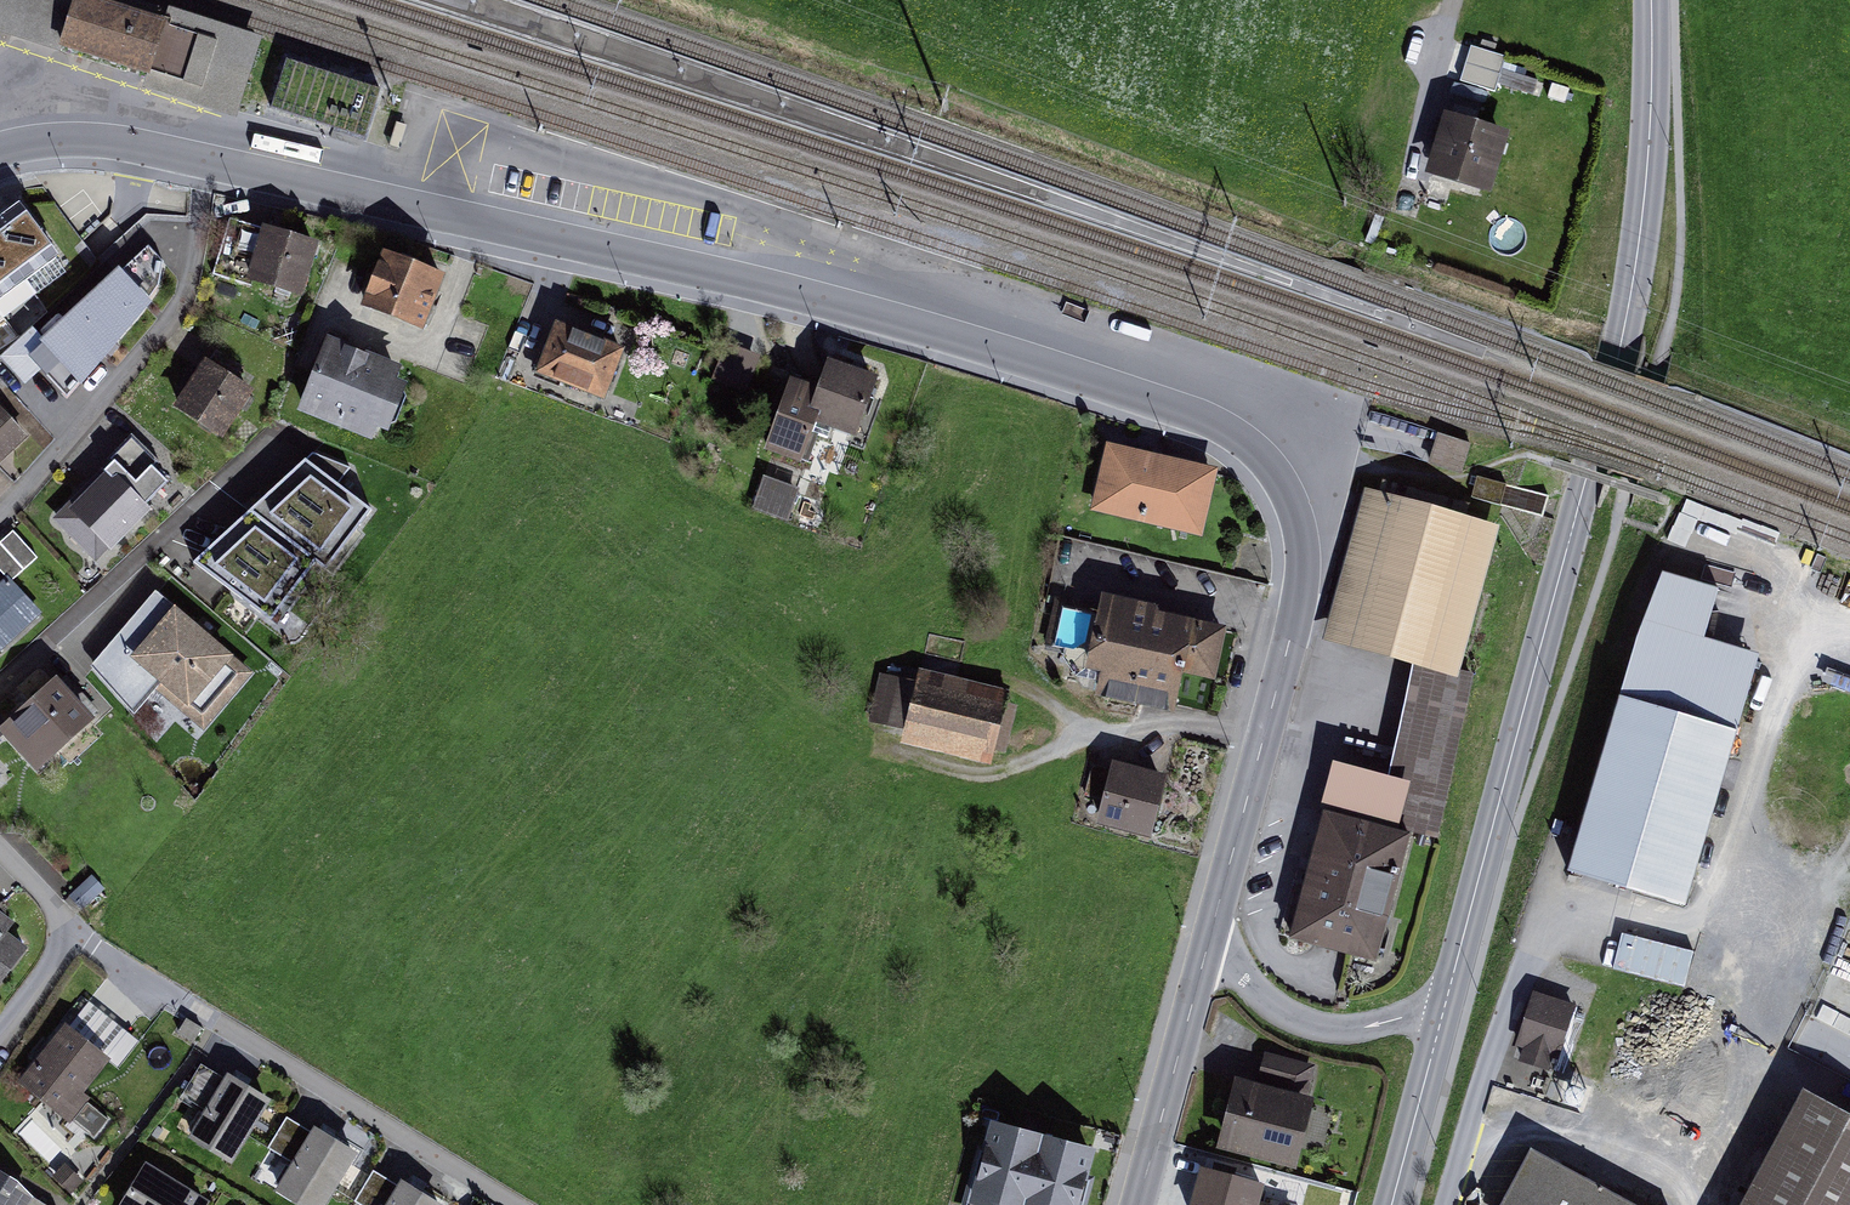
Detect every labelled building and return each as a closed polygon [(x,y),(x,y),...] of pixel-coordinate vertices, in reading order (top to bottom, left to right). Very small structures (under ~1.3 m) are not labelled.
[(59,56),(77,0),(0,0),(0,38),(59,56)] [(59,56),(146,84),(143,95),(237,125),(263,45),(168,13),(164,27),(79,0),(77,0),(59,56)] [(164,27),(168,13),(128,0),(79,0),(164,27)] [(1505,53),(1470,43),(1460,77),(1495,87),(1505,53)] [(1510,125),(1444,104),(1425,166),(1491,187),(1510,125)] [(20,195),(0,210),(0,292),(59,249),(20,195)] [(321,234),(264,218),(262,224),(228,215),(211,273),(251,284),(253,277),(305,291),(321,234)] [(123,264),(118,259),(40,332),(35,324),(0,352),(24,381),(42,367),(68,395),(159,284),(163,257),(148,241),(123,264)] [(446,266),(384,241),(361,299),(424,323),(446,266)] [(626,340),(557,314),(536,367),(605,393),(626,340)] [(403,359),(326,330),(297,405),(373,434),(379,421),(389,424),(408,375),(398,371),(403,359)] [(211,355),(206,351),(174,400),(224,432),(256,383),(239,372),(243,365),(216,347),(211,355)] [(818,378),(790,369),(764,444),(808,459),(817,432),(828,436),(833,422),(857,431),(879,368),(828,350),(818,378)] [(0,399),(0,457),(29,431),(0,399)] [(1471,442),(1438,431),(1428,461),(1462,471),(1471,442)] [(112,456),(53,514),(96,558),(150,504),(145,499),(168,475),(155,461),(157,459),(132,433),(110,455),(112,456)] [(1218,462),(1106,437),(1090,508),(1202,533),(1218,462)] [(352,465),(313,449),(194,555),(271,615),(327,543),(339,549),(372,503),(342,480),(352,465)] [(800,484),(764,472),(752,507),(788,519),(800,484)] [(1547,494),(1477,474),(1472,493),(1542,512),(1547,494)] [(1499,520),(1365,483),(1323,635),(1412,660),(1457,672),(1458,667),(1499,520)] [(14,527),(0,539),(0,564),(8,573),(14,579),(40,556),(14,527)] [(1721,583),(1663,566),(1637,628),(1570,863),(1687,897),(1759,648),(1704,631),(1721,583)] [(42,610),(14,579),(8,573),(0,581),(0,649),(42,610)] [(253,670),(155,586),(90,661),(135,711),(157,686),(204,728),(253,670)] [(1228,620),(1160,606),(1155,599),(1101,587),(1096,609),(1063,602),(1055,641),(1065,643),(1063,653),(1076,669),(1086,662),(1101,665),(1095,691),(1175,707),(1182,670),(1216,677),(1228,620)] [(1389,767),(1333,753),(1320,801),(1324,803),(1411,825),(1439,833),(1475,670),(1458,667),(1457,672),(1412,660),(1389,767)] [(1010,687),(919,665),(917,674),(879,671),(869,720),(905,724),(901,739),(990,761),(994,746),(1006,749),(1018,701),(1007,698),(1010,687)] [(57,669),(2,718),(0,720),(0,725),(5,730),(37,766),(97,712),(57,669)] [(1168,770),(1113,755),(1110,767),(1094,763),(1087,793),(1101,797),(1096,819),(1152,833),(1168,770)] [(1411,825),(1324,803),(1290,932),(1377,954),(1411,825)] [(91,872),(64,898),(77,913),(105,887),(91,872)] [(0,906),(0,983),(28,944),(6,928),(14,917),(0,906)] [(1694,982),(1703,947),(1631,929),(1622,965),(1694,982)] [(1576,1002),(1533,988),(1516,1042),(1524,1045),(1520,1058),(1549,1068),(1553,1056),(1559,1057),(1576,1002)] [(82,993),(64,1016),(114,1054),(109,1060),(118,1067),(140,1039),(82,993)] [(114,1054),(64,1016),(16,1076),(71,1119),(72,1118),(86,1099),(90,1094),(85,1090),(109,1060),(114,1054)] [(1258,1077),(1235,1071),(1216,1142),(1295,1163),(1315,1093),(1309,1091),(1316,1063),(1266,1050),(1258,1077)] [(222,1075),(199,1061),(180,1092),(202,1106),(186,1133),(233,1161),(272,1094),(227,1067),(222,1075)] [(1803,1081),(1736,1204),(1849,1204),(1849,1106),(1803,1081)] [(108,1117),(86,1099),(72,1118),(94,1135),(108,1117)] [(286,1114),(267,1145),(290,1158),(273,1185),(306,1204),(325,1204),(360,1147),(314,1120),(310,1127),(286,1114)] [(990,1115),(981,1149),(976,1147),(961,1204),(1087,1204),(1096,1174),(1089,1172),(1096,1144),(990,1115)] [(1531,1142),(1497,1204),(1650,1204),(1531,1142)] [(145,1158),(117,1204),(206,1204),(211,1198),(145,1158)] [(1201,1160),(1188,1204),(1289,1204),(1260,1197),(1266,1178),(1201,1160)] [(84,1181),(65,1162),(53,1174),(72,1193),(84,1181)] [(0,1163),(0,1204),(55,1204),(34,1192),(17,1173),(0,1163)] [(373,1168),(354,1199),(364,1204),(444,1204),(446,1201),(401,1174),(396,1182),(373,1168)]
